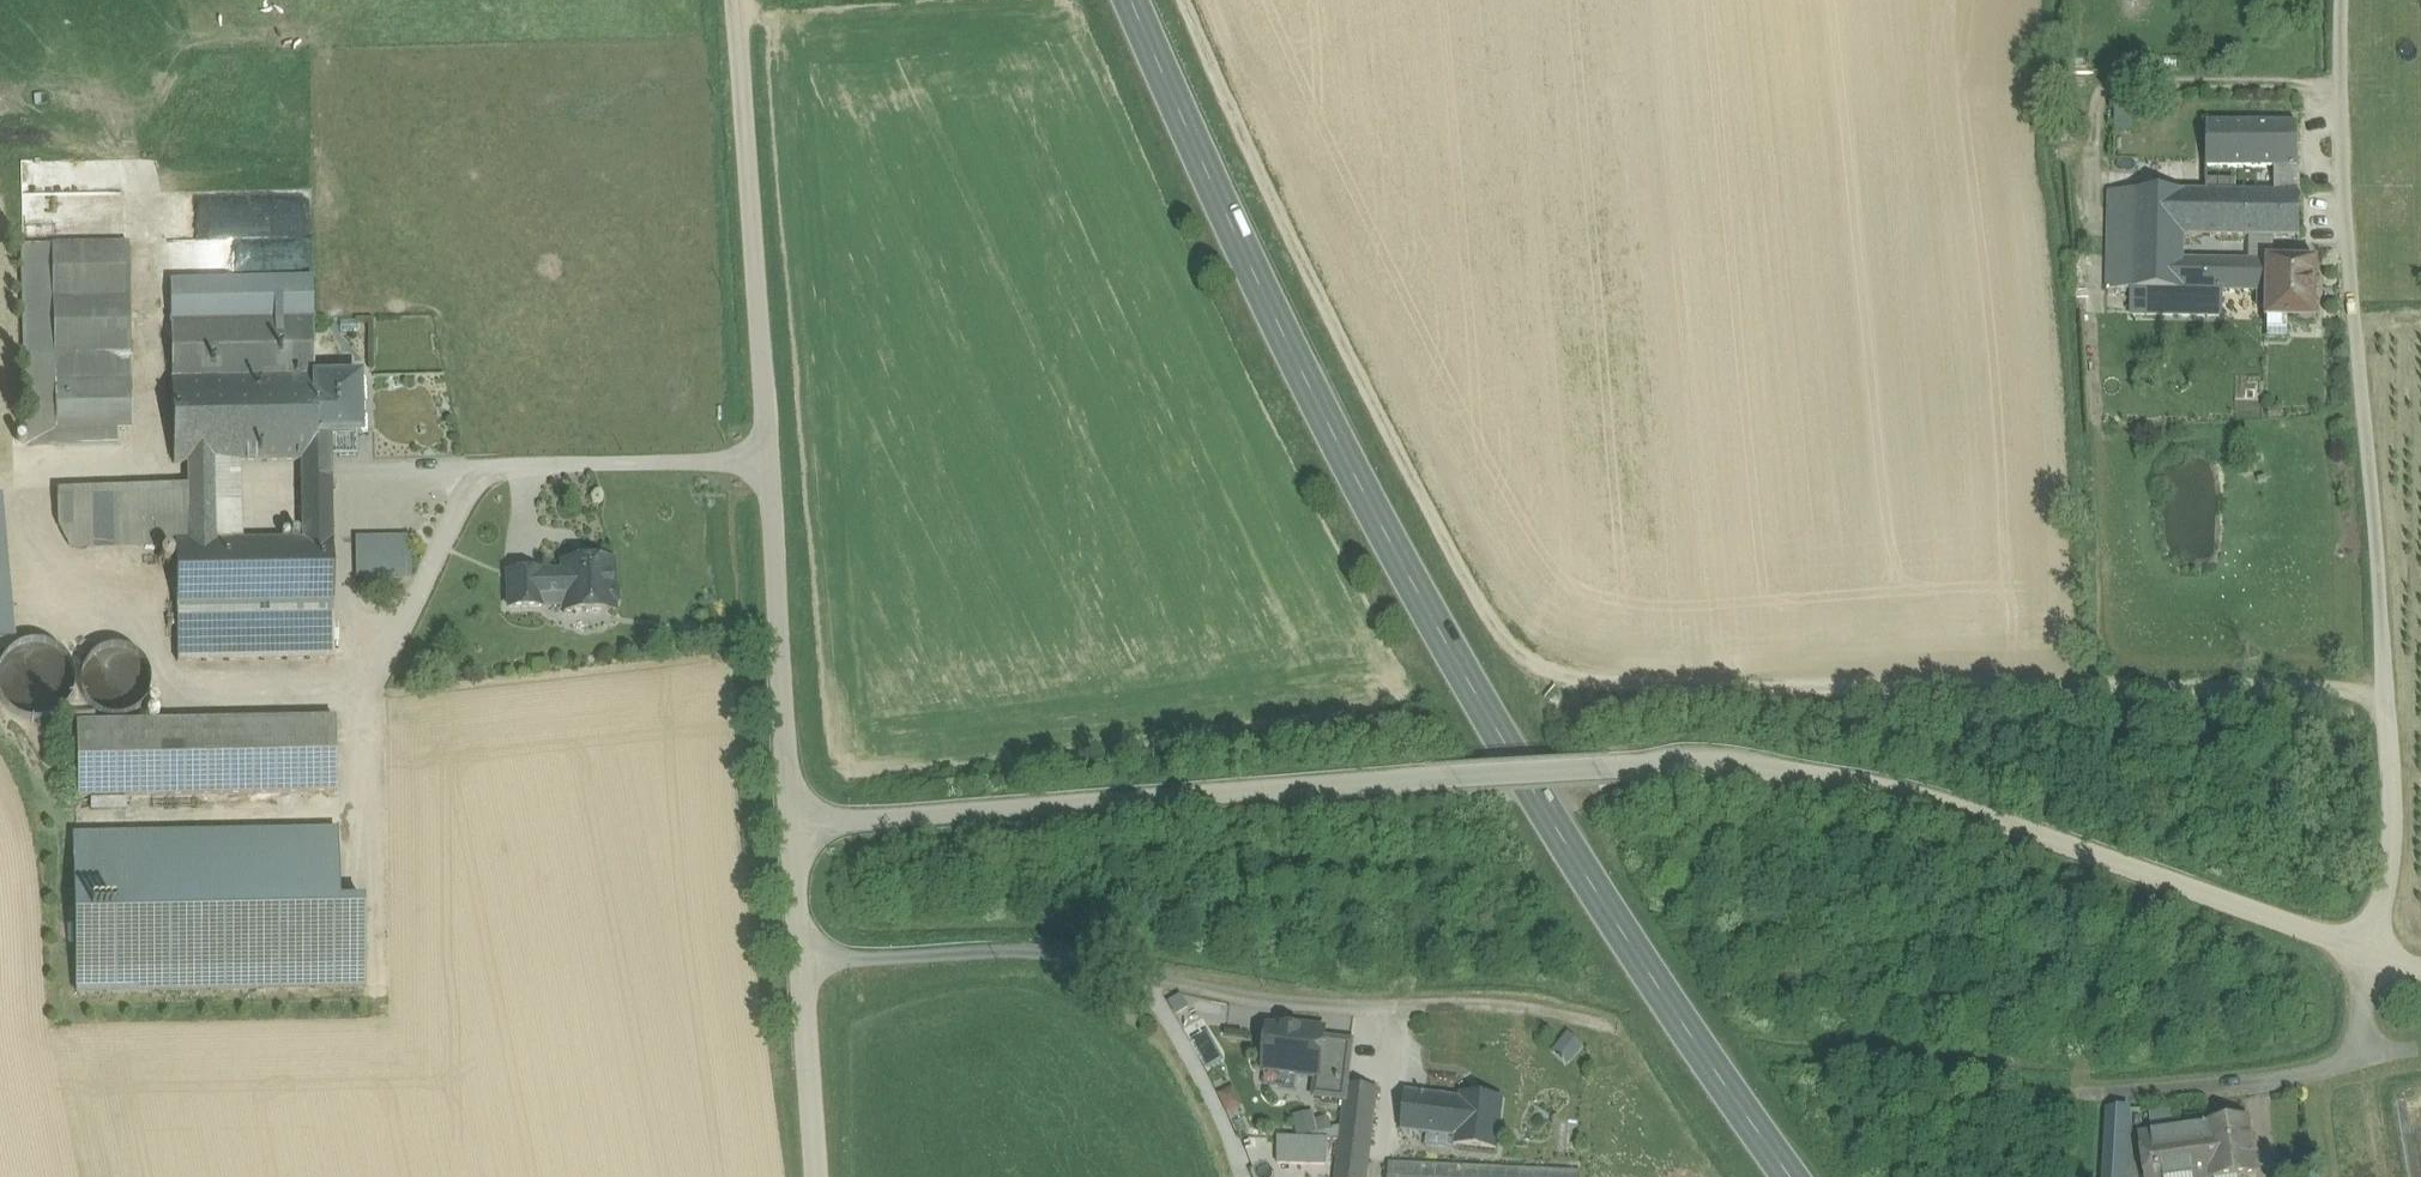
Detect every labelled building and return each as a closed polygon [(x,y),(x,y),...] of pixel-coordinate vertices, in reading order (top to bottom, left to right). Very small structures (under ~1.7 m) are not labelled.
[(2116,93),(2115,130),(2132,131),(2133,94),(2116,93)] [(2297,125),(2207,125),(2207,168),(2277,168),(2298,168),(2297,125)] [(2298,168),(2277,168),(2277,194),(2299,194),(2298,168)] [(2134,192),(2109,191),(2107,290),(2132,290),(2134,192)] [(2185,193),(2134,192),(2132,290),(2182,291),(2183,261),(2184,236),(2185,193)] [(2277,194),(2185,193),(2184,236),(2300,237),(2299,194),(2277,194)] [(189,238),(311,236),(310,203),(188,205),(189,238)] [(129,243),(21,245),(26,447),(119,445),(119,430),(133,429),(129,243)] [(2267,262),(2183,261),(2182,291),(2223,292),(2225,292),(2259,292),(2259,308),(2266,308),(2267,262)] [(2317,263),(2267,262),(2266,308),(2266,322),(2316,323),(2317,263)] [(313,278),(170,281),(171,321),(258,319),(313,318),(313,278)] [(2182,291),(2132,290),(2131,315),(2222,316),(2223,292),(2182,291)] [(314,377),(313,318),(258,319),(259,379),(301,378),(314,377)] [(172,380),(259,379),(258,319),(171,321),(172,380)] [(314,377),(301,378),(303,453),(303,461),(303,472),(303,481),(331,481),(331,471),(331,434),(361,434),(360,377),(314,377)] [(259,379),(172,380),(174,463),(188,463),(213,463),(303,461),(303,453),(301,378),(259,379)] [(176,543),(217,542),(214,474),(213,463),(188,463),(188,475),(189,486),(190,520),(154,521),(155,544),(175,543),(176,543)] [(331,481),(303,481),(303,539),(309,540),(332,539),(331,481)] [(189,486),(57,491),(58,524),(72,523),(72,551),(155,544),(154,521),(190,520),(189,486)] [(0,499),(0,643),(14,642),(2,499),(0,499)] [(408,538),(355,540),(356,578),(410,576),(408,538)] [(217,542),(176,543),(175,543),(177,610),(334,607),(333,540),(332,539),(309,540),(303,539),(217,542)] [(561,573),(541,573),(542,599),(565,599),(565,612),(615,611),(615,606),(618,603),(619,590),(615,586),(615,559),(561,560),(561,573)] [(541,573),(510,574),(511,607),(542,607),(542,599),(541,573)] [(334,607),(177,610),(178,662),(335,660),(334,607)] [(42,689),(42,676),(58,676),(58,657),(41,657),(41,645),(7,644),(7,674),(24,674),(23,688),(42,689)] [(141,647),(87,650),(90,714),(144,711),(141,647)] [(336,720),(77,725),(78,797),(337,792),(336,720)] [(338,831),(74,835),(77,993),(365,988),(363,902),(339,903),(338,831)] [(1297,1031),(1268,1028),(1264,1071),(1316,1077),(1318,1077),(1323,1039),(1324,1029),(1298,1026),(1297,1031)] [(1351,1042),(1323,1039),(1318,1077),(1316,1077),(1314,1096),(1344,1100),(1346,1085),(1351,1042)] [(1567,1042),(1551,1056),(1566,1073),(1582,1059),(1567,1042)] [(1377,1089),(1346,1085),(1344,1100),(1339,1141),(1339,1142),(1371,1146),(1377,1089)] [(1462,1099),(1405,1092),(1400,1130),(1426,1133),(1457,1137),(1462,1099)] [(1501,1101),(1462,1096),(1462,1099),(1456,1144),(1495,1148),(1501,1101)] [(2107,1109),(2103,1176),(2122,1176),(2127,1108),(2107,1109)] [(1314,1110),(1295,1112),(1297,1134),(1316,1132),(1314,1110)] [(1318,1135),(1330,1134),(1329,1113),(1316,1114),(1318,1135)] [(2205,1124),(2205,1125),(2211,1176),(2212,1176),(2231,1176),(2256,1174),(2248,1118),(2205,1124)] [(2141,1136),(2147,1176),(2210,1176),(2211,1176),(2205,1125),(2203,1126),(2203,1127),(2141,1136)] [(1457,1137),(1426,1133),(1424,1151),(1455,1155),(1456,1145),(1456,1144),(1457,1137)] [(1278,1134),(1277,1163),(1329,1164),(1330,1136),(1278,1134)] [(1339,1142),(1335,1176),(1367,1176),(1371,1146),(1339,1142)] [(1388,1161),(1387,1176),(1581,1176),(1581,1170),(1388,1161)]
